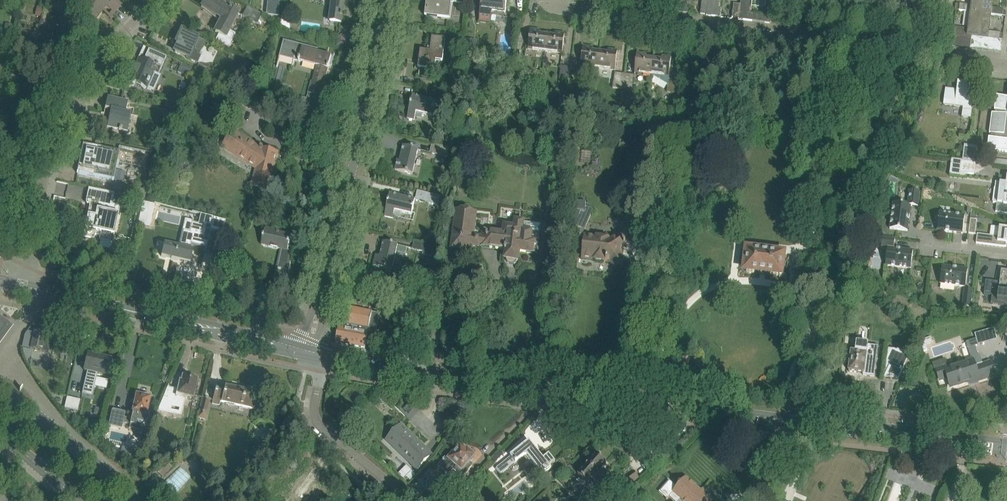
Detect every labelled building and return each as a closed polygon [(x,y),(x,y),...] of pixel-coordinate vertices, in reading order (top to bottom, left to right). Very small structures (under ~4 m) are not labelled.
[(80,15),(85,18),(93,24),(101,13),(102,11),(101,10),(104,6),(114,13),(120,5),(114,0),(88,0),(87,1),(89,2),(80,15)] [(202,6),(222,19),(215,32),(217,34),(214,41),(226,47),(232,35),(227,32),(237,14),(228,9),(216,1),(216,0),(215,0),(205,0),(202,6)] [(333,1),(330,21),(341,23),(342,17),(343,15),(342,15),(344,0),(329,0),(333,1)] [(427,0),(425,16),(427,17),(449,20),(450,20),(451,5),(452,5),(453,4),(448,3),(448,2),(446,2),(446,3),(429,1),(427,0)] [(507,0),(481,0),(479,21),(491,23),(492,12),(505,13),(507,0)] [(675,12),(689,13),(690,6),(687,5),(688,0),(676,0),(675,12)] [(706,15),(708,1),(702,0),(700,14),(706,15)] [(708,1),(706,15),(706,16),(720,17),(721,10),(719,9),(720,0),(708,0),(708,1)] [(740,5),(738,18),(738,20),(764,23),(764,22),(771,23),(772,10),(774,10),(775,0),(741,0),(740,5)] [(932,11),(943,13),(945,0),(933,0),(932,11)] [(971,5),(960,4),(959,11),(970,12),(981,13),(983,0),(972,0),(971,5)] [(991,15),(1002,16),(1003,9),(992,8),(993,0),(983,0),(981,13),(991,14),(991,15)] [(738,18),(740,5),(734,4),(732,18),(738,18)] [(247,7),(242,16),(257,24),(262,15),(247,7)] [(970,12),(968,29),(957,28),(956,34),(953,34),(951,46),(970,48),(971,36),(978,37),(981,13),(970,12)] [(990,38),(996,39),(999,40),(1000,33),(989,32),(991,15),(991,14),(981,13),(978,37),(984,38),(990,38)] [(5,23),(3,31),(12,32),(13,25),(5,23)] [(544,51),(547,33),(540,32),(540,31),(531,30),(528,49),(544,51)] [(175,36),(172,43),(177,46),(175,52),(187,57),(187,56),(188,57),(187,59),(197,63),(201,53),(200,53),(200,51),(205,44),(206,42),(197,38),(181,31),(178,37),(175,36)] [(555,34),(547,33),(544,51),(562,54),(565,34),(555,33),(555,34)] [(432,37),(430,52),(420,50),(418,68),(420,68),(419,75),(434,77),(435,61),(443,62),(445,39),(432,37)] [(284,40),(279,56),(294,60),(298,61),(300,62),(300,61),(317,66),(312,81),(311,81),(307,98),(302,97),(300,104),(317,111),(328,69),(332,56),(315,52),(316,49),(318,50),(318,49),(284,40)] [(598,68),(600,50),(593,49),(593,48),(583,46),(581,66),(598,68)] [(132,73),(129,81),(146,89),(146,88),(147,88),(147,89),(153,92),(160,76),(158,75),(166,57),(148,49),(148,50),(149,50),(148,51),(149,51),(145,60),(144,59),(144,60),(141,59),(138,66),(136,65),(136,66),(135,67),(134,66),(131,72),(133,72),(132,73)] [(598,68),(615,71),(618,51),(608,50),(608,51),(600,50),(598,68)] [(637,53),(635,73),(652,75),(654,57),(646,56),(646,54),(637,53)] [(654,57),(652,75),(654,75),(654,79),(653,80),(663,86),(664,85),(667,87),(668,80),(671,57),(662,56),(662,58),(654,57)] [(524,61),(515,60),(513,74),(523,75),(524,61)] [(180,66),(177,72),(187,76),(189,71),(180,66)] [(559,79),(569,81),(571,67),(561,66),(559,79)] [(581,68),(571,67),(569,81),(579,82),(581,68)] [(615,73),(613,88),(623,89),(625,74),(615,73)] [(625,74),(623,89),(633,90),(634,75),(625,74)] [(421,78),(420,85),(432,86),(433,80),(421,78)] [(667,87),(667,92),(675,93),(677,80),(668,80),(667,87)] [(957,90),(946,88),(944,105),(963,107),(962,117),(971,118),(974,90),(975,85),(958,82),(957,90)] [(459,100),(460,92),(447,90),(446,98),(459,100)] [(412,95),(407,118),(414,120),(415,118),(416,112),(424,114),(433,116),(436,101),(412,95)] [(994,110),(989,150),(1006,152),(1006,98),(996,97),(994,110)] [(107,98),(105,110),(110,111),(107,127),(119,129),(119,130),(121,131),(122,130),(128,131),(131,115),(126,114),(128,102),(107,98)] [(227,141),(223,146),(230,151),(258,169),(253,188),(267,191),(277,153),(263,150),(264,149),(261,148),(261,149),(234,130),(227,141)] [(432,143),(430,153),(447,157),(450,147),(432,143)] [(964,144),(962,161),(975,162),(977,146),(964,144)] [(80,156),(77,173),(113,181),(117,163),(145,169),(148,153),(118,147),(117,153),(82,145),(82,146),(80,155),(80,156)] [(398,160),(395,170),(412,175),(418,149),(403,146),(400,161),(398,160)] [(896,153),(895,163),(903,164),(905,154),(896,153)] [(960,173),(967,173),(973,174),(975,162),(962,161),(951,159),(949,175),(960,176),(960,173)] [(993,203),(997,203),(996,212),(1006,213),(1006,176),(1006,184),(995,182),(993,203)] [(918,207),(920,192),(909,190),(907,205),(893,203),(890,229),(908,231),(911,206),(918,207)] [(85,229),(83,237),(94,240),(95,235),(100,237),(99,241),(112,244),(114,236),(118,214),(110,213),(114,194),(100,192),(96,210),(93,209),(91,216),(87,216),(84,229),(85,229)] [(425,202),(425,203),(441,206),(443,197),(428,193),(425,202)] [(390,194),(384,216),(393,219),(394,217),(395,211),(412,215),(412,213),(415,200),(415,199),(390,194)] [(568,238),(568,239),(568,240),(568,241),(569,242),(569,243),(570,243),(571,244),(572,244),(574,244),(575,244),(576,244),(577,243),(578,243),(578,242),(579,241),(581,237),(583,238),(583,243),(582,245),(581,248),(582,250),(582,251),(581,258),(593,259),(611,262),(616,268),(626,261),(620,254),(621,248),(639,234),(631,223),(623,229),(624,231),(613,239),(605,238),(605,237),(604,236),(600,236),(599,237),(599,238),(584,236),(582,235),(593,209),(585,206),(586,202),(572,201),(568,238)] [(978,201),(978,209),(990,210),(991,201),(978,201)] [(457,210),(452,247),(471,250),(472,245),(481,246),(503,249),(502,259),(505,259),(515,260),(518,261),(518,260),(517,260),(519,251),(526,252),(527,253),(531,254),(533,252),(534,246),(539,247),(540,242),(539,242),(541,223),(516,220),(515,226),(504,225),(503,233),(498,232),(496,230),(491,229),(489,231),(482,230),(482,235),(475,234),(478,213),(471,212),(471,211),(471,210),(471,209),(470,209),(470,208),(469,207),(468,207),(467,207),(466,207),(465,207),(464,207),(463,208),(462,209),(462,210),(462,211),(457,210)] [(939,212),(937,230),(963,233),(965,215),(939,212)] [(164,243),(161,256),(178,260),(189,263),(190,263),(193,250),(190,249),(191,245),(205,248),(205,250),(206,250),(210,233),(222,235),(226,221),(200,214),(198,224),(193,223),(194,220),(193,219),(192,221),(190,232),(183,231),(179,247),(164,243)] [(969,233),(975,234),(977,220),(970,219),(969,233)] [(976,243),(1002,246),(1004,247),(1006,246),(1006,243),(1006,228),(999,227),(998,237),(977,234),(976,243)] [(265,228),(261,245),(282,250),(279,260),(285,261),(283,269),(289,271),(289,268),(293,252),(295,245),(294,245),(294,246),(289,245),(291,235),(275,232),(275,230),(265,228)] [(860,228),(856,235),(875,244),(878,236),(860,228)] [(885,265),(911,269),(913,251),(894,248),(895,239),(882,237),(881,248),(887,249),(885,265)] [(414,241),(413,249),(423,252),(422,254),(434,257),(435,245),(414,241)] [(376,255),(373,266),(393,270),(397,252),(398,246),(398,245),(383,242),(380,256),(376,255)] [(779,274),(787,275),(788,263),(783,262),(784,253),(747,248),(744,270),(747,270),(749,273),(752,273),(754,271),(771,273),(773,276),(776,276),(779,274)] [(863,272),(850,266),(847,273),(860,279),(863,272)] [(965,287),(968,269),(942,266),(940,284),(965,287)] [(276,268),(273,281),(286,283),(289,271),(283,269),(276,268)] [(984,294),(992,295),(991,304),(1004,305),(1005,302),(1006,303),(1006,271),(1001,270),(1000,282),(986,280),(984,294)] [(970,308),(973,290),(965,289),(962,307),(970,308)] [(336,342),(365,348),(366,344),(372,312),(350,307),(349,312),(344,311),(343,313),(336,326),(339,327),(336,342)] [(0,322),(0,346),(1,344),(8,334),(11,330),(0,322)] [(33,337),(30,349),(49,353),(52,336),(34,332),(33,337)] [(25,335),(22,347),(30,349),(33,337),(25,335)] [(945,367),(937,369),(940,380),(948,378),(951,387),(970,381),(969,379),(977,377),(978,381),(994,376),(989,362),(983,365),(980,355),(978,356),(976,350),(975,346),(978,345),(976,339),(966,342),(972,361),(946,369),(945,367)] [(851,352),(849,371),(863,373),(863,375),(874,377),(876,354),(877,355),(878,346),(867,345),(867,343),(857,342),(856,352),(851,352)] [(895,349),(888,349),(885,373),(886,373),(885,377),(884,377),(884,378),(899,380),(899,379),(898,379),(903,370),(902,370),(909,354),(910,353),(909,351),(902,350),(902,351),(896,348),(895,349)] [(82,394),(92,397),(97,374),(107,376),(111,360),(87,355),(84,370),(87,371),(82,394)] [(690,364),(690,358),(688,355),(683,355),(681,357),(680,363),(682,366),(687,366),(690,364)] [(167,388),(156,415),(157,415),(158,411),(159,410),(169,412),(170,411),(168,411),(169,404),(181,407),(183,399),(185,399),(185,396),(193,398),(193,395),(197,380),(195,380),(196,379),(190,377),(190,379),(182,377),(181,382),(180,382),(178,391),(171,389),(167,388)] [(216,385),(213,399),(212,404),(219,405),(220,402),(254,410),(257,395),(216,385)] [(145,432),(149,415),(146,414),(150,398),(136,395),(131,419),(124,418),(125,413),(112,410),(108,427),(121,430),(122,424),(130,425),(135,426),(135,429),(145,431),(145,432)] [(67,397),(64,408),(78,412),(80,400),(67,397)] [(205,419),(210,399),(202,397),(198,417),(205,419)] [(387,440),(417,469),(431,455),(401,426),(387,440)] [(529,441),(528,442),(511,456),(511,457),(496,469),(500,475),(515,463),(516,463),(523,458),(525,457),(526,457),(527,457),(529,458),(530,459),(543,475),(551,469),(550,467),(556,463),(549,455),(544,459),(529,441)] [(463,477),(474,465),(473,465),(469,462),(470,461),(472,461),(474,459),(474,456),(468,450),(467,451),(461,446),(449,459),(446,456),(440,464),(449,473),(453,469),(463,477)] [(606,463),(597,455),(579,475),(588,484),(590,482),(606,496),(616,484),(600,470),(606,463)] [(175,494),(191,476),(180,466),(164,483),(175,494)] [(401,475),(412,479),(416,471),(404,466),(401,475)] [(163,477),(168,473),(162,467),(157,471),(163,477)] [(634,471),(623,479),(629,486),(639,478),(634,471)] [(668,479),(668,480),(669,481),(660,492),(668,498),(666,500),(667,500),(674,492),(681,498),(680,499),(683,500),(712,500),(714,499),(702,489),(701,490),(686,477),(677,487),(668,479)] [(438,494),(445,500),(449,500),(453,497),(452,496),(462,485),(455,478),(438,494)] [(560,491),(555,484),(544,494),(550,500),(560,491)]
